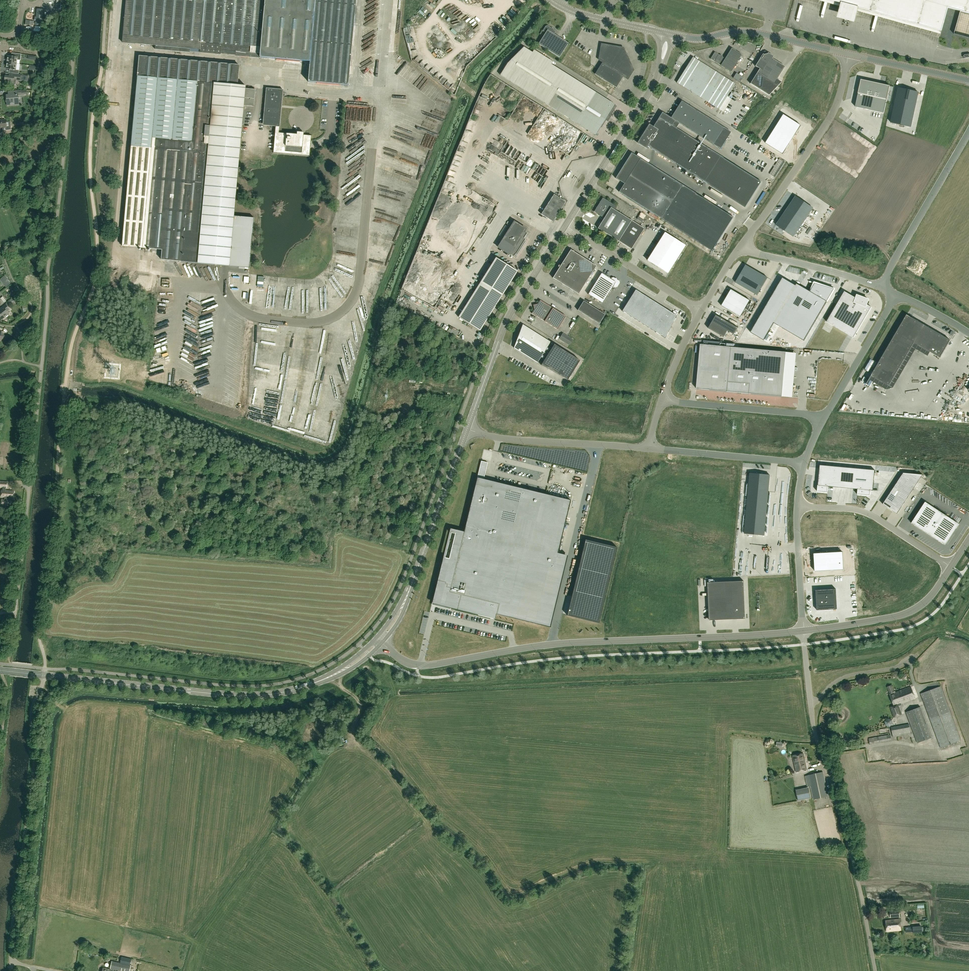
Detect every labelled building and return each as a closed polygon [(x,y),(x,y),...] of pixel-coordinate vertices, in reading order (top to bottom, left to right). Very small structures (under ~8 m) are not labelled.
[(348,85),(356,0),(127,0),(123,42),(155,45),(155,49),(190,52),(190,48),(200,49),(200,52),(220,54),(220,53),(235,54),(235,51),(240,51),(240,56),(250,57),(250,52),(260,53),(260,57),(310,62),(308,82),(348,85)] [(941,32),(948,7),(968,13),(968,0),(830,0),(941,32)] [(555,34),(556,32),(555,30),(548,25),(546,26),(543,30),(546,32),(539,44),(560,57),(569,43),(555,34)] [(628,78),(633,70),(623,48),(602,44),(599,60),(603,60),(602,62),(595,74),(616,87),(624,76),(628,78)] [(615,104),(596,92),(551,64),(553,62),(534,50),(532,53),(523,47),(507,64),(500,75),(545,103),(543,106),(550,110),(552,107),(558,111),(596,135),(606,119),(607,119),(614,108),(613,108),(615,104)] [(742,54),(732,48),(725,58),(715,52),(711,59),(731,72),(742,54)] [(20,61),(21,57),(21,54),(14,53),(14,57),(8,56),(7,62),(16,64),(17,60),(20,61)] [(757,73),(750,84),(769,95),(778,86),(782,82),(777,79),(785,66),(772,58),(773,56),(768,53),(767,54),(764,55),(763,54),(755,66),(759,69),(757,73)] [(234,216),(244,106),(254,106),(255,90),(246,89),(246,85),(238,85),(240,65),(139,56),(122,246),(162,250),(161,259),(181,261),(230,266),(250,268),(254,218),(234,216)] [(693,57),(685,70),(702,80),(719,91),(711,104),(719,109),(724,112),(731,99),(727,96),(735,83),(693,57)] [(16,70),(16,64),(7,62),(6,69),(12,69),(12,73),(13,73),(18,74),(19,74),(19,70),(16,70)] [(694,93),(702,80),(685,70),(677,82),(694,93)] [(18,74),(13,73),(13,74),(11,74),(11,75),(10,76),(10,77),(5,76),(4,82),(11,83),(10,85),(14,86),(16,84),(17,81),(20,81),(21,75),(18,74)] [(719,91),(702,80),(694,93),(711,104),(719,91)] [(861,82),(855,107),(867,110),(884,113),(890,86),(894,87),(879,84),(869,81),(861,80),(861,82)] [(310,154),(312,135),(304,135),(304,132),(297,132),(297,134),(278,132),(279,125),(282,93),(283,93),(283,89),(266,88),(266,91),(267,91),(264,124),(276,125),(274,151),(310,154)] [(900,89),(892,124),(912,128),(920,94),(900,89)] [(18,95),(21,95),(21,94),(23,94),(23,95),(27,94),(26,91),(21,91),(12,92),(12,95),(5,95),(6,102),(7,102),(7,105),(14,105),(13,102),(19,101),(18,95)] [(710,149),(676,128),(679,123),(713,144),(720,149),(731,132),(724,127),(682,101),(671,117),(663,112),(659,117),(654,126),(649,123),(637,142),(647,148),(648,146),(694,175),(745,207),(761,181),(710,149)] [(782,154),(800,125),(783,114),(765,143),(782,154)] [(6,122),(6,120),(0,120),(0,128),(6,127),(6,130),(11,130),(10,122),(6,122)] [(738,219),(683,184),(640,158),(632,152),(613,182),(622,187),(619,191),(662,218),(717,253),(738,219)] [(781,160),(774,172),(779,176),(786,164),(781,160)] [(793,237),(813,208),(796,196),(776,225),(793,237)] [(645,228),(632,220),(615,209),(617,206),(603,197),(594,211),(604,218),(598,228),(619,241),(623,234),(636,242),(645,228)] [(523,237),(525,234),(523,233),(526,229),(515,222),(499,247),(514,256),(515,254),(516,254),(519,250),(519,249),(520,250),(521,248),(523,246),(524,245),(525,243),(525,241),(525,240),(526,239),(523,237)] [(665,232),(647,260),(668,273),(686,245),(665,232)] [(571,249),(561,264),(553,277),(579,294),(597,265),(571,249)] [(459,317),(481,330),(518,271),(496,257),(459,317)] [(746,265),(735,282),(757,295),(768,278),(746,265)] [(611,278),(602,273),(589,294),(603,303),(614,286),(616,287),(618,287),(620,283),(620,280),(614,277),(612,277),(611,278)] [(805,340),(835,288),(814,283),(810,291),(784,275),(761,314),(805,340)] [(731,289),(722,306),(740,317),(750,300),(731,289)] [(635,290),(622,311),(665,338),(677,316),(635,290)] [(845,291),(827,322),(854,338),(871,307),(867,304),(867,303),(868,303),(867,303),(868,301),(869,299),(858,295),(857,294),(856,298),(845,291)] [(541,299),(538,304),(533,305),(534,310),(532,313),(533,313),(558,329),(567,316),(541,300),(541,299)] [(605,314),(595,308),(584,301),(578,310),(599,323),(605,314)] [(1,308),(0,309),(0,311),(1,312),(0,312),(0,317),(2,319),(9,314),(7,311),(9,309),(6,304),(1,308)] [(738,328),(716,315),(708,328),(724,337),(728,331),(734,334),(738,328)] [(907,315),(866,384),(867,384),(869,380),(872,376),(889,385),(914,342),(930,352),(940,357),(950,340),(907,315)] [(553,346),(550,344),(551,342),(523,324),(515,348),(538,362),(539,360),(543,362),(542,364),(568,379),(580,360),(555,344),(553,346)] [(573,340),(563,334),(560,338),(570,344),(573,340)] [(701,344),(696,389),(782,396),(786,352),(701,344)] [(445,557),(436,593),(439,593),(436,604),(450,608),(450,605),(479,612),(478,615),(490,618),(495,619),(496,614),(513,618),(541,625),(550,627),(568,555),(558,553),(571,500),(545,494),(484,479),(488,463),(481,461),(477,477),(464,532),(456,566),(448,564),(449,559),(445,557)] [(820,465),(818,492),(828,492),(828,486),(858,489),(857,494),(870,496),(871,490),(873,490),(875,470),(820,465)] [(750,473),(745,533),(764,535),(770,475),(750,473)] [(903,473),(883,504),(897,513),(923,475),(903,473)] [(6,490),(6,488),(7,488),(8,482),(0,481),(0,487),(3,487),(3,490),(2,490),(1,497),(5,497),(5,500),(2,499),(1,505),(11,506),(11,500),(10,500),(10,498),(14,498),(14,491),(6,490)] [(925,502),(911,523),(945,545),(959,524),(925,502)] [(585,540),(567,615),(599,623),(617,547),(585,540)] [(814,553),(815,562),(843,561),(843,552),(814,553)] [(844,570),(843,561),(815,562),(815,571),(844,570)] [(744,581),(708,582),(709,620),(745,619),(744,581)] [(837,609),(836,589),(816,590),(817,610),(837,609)] [(900,715),(897,705),(915,698),(911,687),(895,692),(894,689),(893,690),(891,685),(887,686),(890,694),(894,706),(890,707),(894,717),(900,715)] [(921,694),(941,748),(961,741),(941,686),(921,694)] [(906,712),(918,743),(932,737),(921,707),(906,712)] [(885,726),(890,727),(893,724),(892,720),(888,718),(885,721),(885,726)] [(909,724),(891,727),(893,737),(911,734),(909,724)] [(891,734),(869,738),(870,744),(892,740),(891,734)] [(807,770),(803,753),(793,756),(796,772),(807,770)] [(805,776),(806,781),(809,780),(814,800),(828,796),(823,772),(805,776)] [(811,798),(809,789),(796,791),(798,801),(811,798)] [(887,931),(901,930),(900,919),(886,920),(887,931)] [(123,970),(128,970),(131,959),(123,957),(121,965),(113,963),(112,968),(123,970)]
